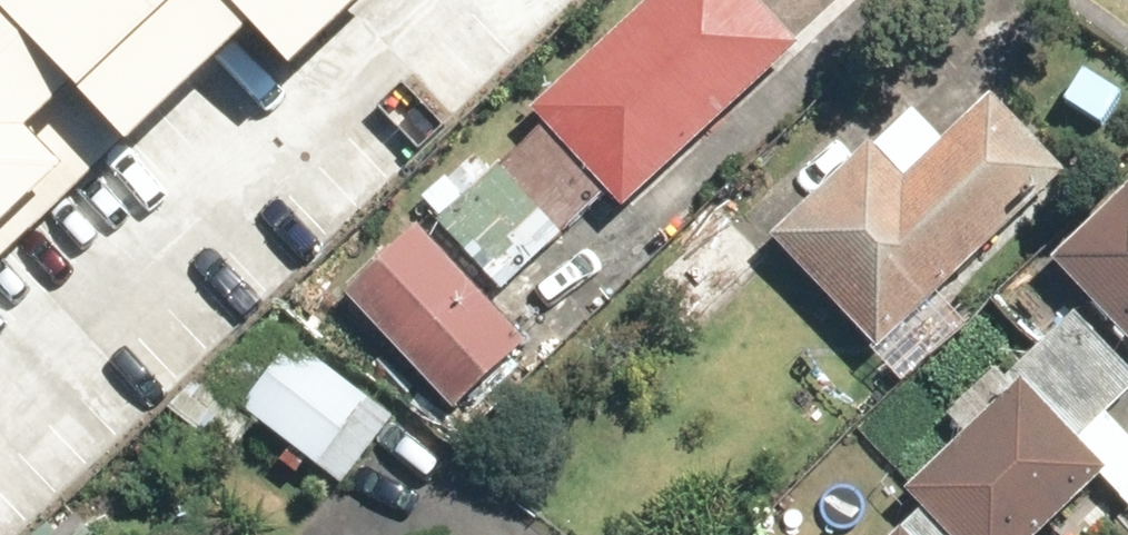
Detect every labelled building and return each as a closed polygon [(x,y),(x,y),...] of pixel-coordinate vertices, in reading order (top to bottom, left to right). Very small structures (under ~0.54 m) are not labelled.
[(253,65),(321,0),(0,0),(0,220),(78,146),(100,168),(231,43),(253,65)] [(568,122),(458,219),(505,272),(617,174),(637,195),(809,32),(778,0),(656,0),(548,102),(568,122)] [(915,177),(886,148),(795,239),(843,288),(845,286),(897,338),(1065,171),(993,99),(915,177)] [(1076,254),(1127,311),(1127,206),(1076,254)] [(435,233),(366,294),(465,404),(533,343),(435,233)] [(945,500),(912,534),(1035,534),(1105,470),(1079,442),(1127,398),(1127,353),(1082,303),(959,416),(973,431),(924,477),(945,500)] [(317,336),(263,401),(355,475),(408,410),(317,336)]
